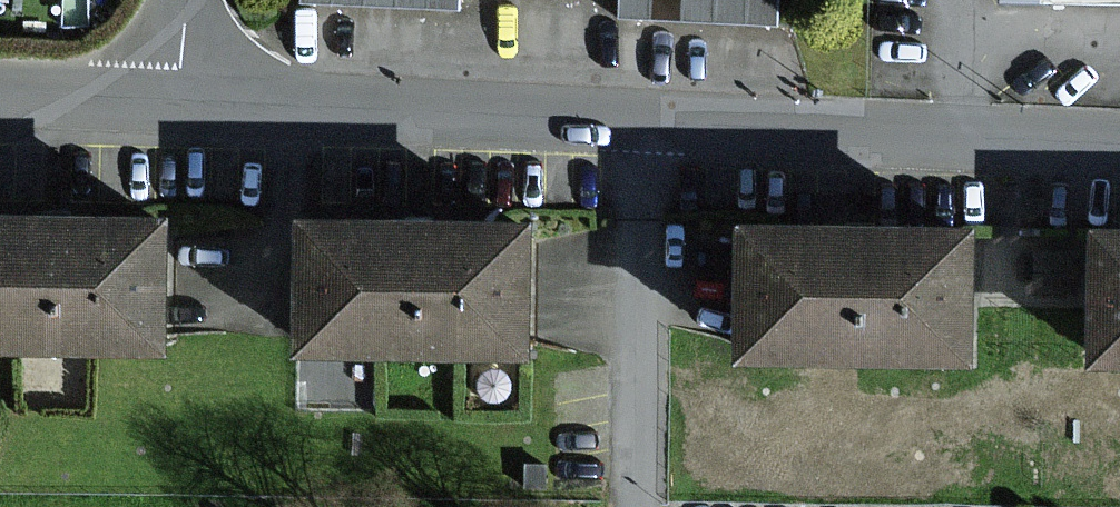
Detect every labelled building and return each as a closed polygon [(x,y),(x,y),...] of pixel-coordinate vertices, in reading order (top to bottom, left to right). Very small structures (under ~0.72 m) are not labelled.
[(302,5),(461,13),(461,0),(302,0),(302,5)] [(618,18),(779,25),(781,0),(619,0),(618,18)] [(0,213),(0,347),(167,350),(169,216),(0,213)] [(534,228),(294,224),(292,357),(531,361),(534,228)] [(971,232),(731,228),(729,361),(968,365),(971,232)] [(1090,233),(1088,366),(1119,367),(1119,234),(1090,233)]
